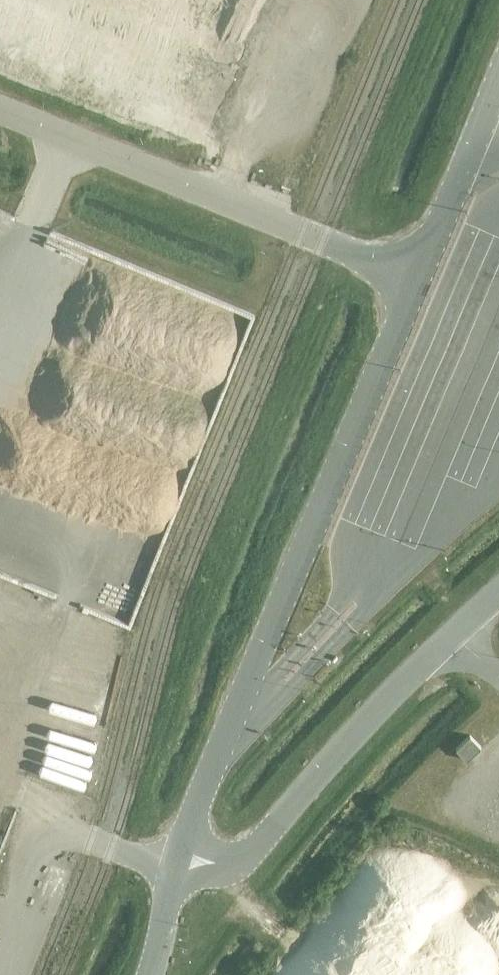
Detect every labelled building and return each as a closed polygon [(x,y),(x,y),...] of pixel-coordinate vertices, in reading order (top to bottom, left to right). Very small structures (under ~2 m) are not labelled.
[(481,747),(470,735),(456,748),(467,760),(481,747)]
